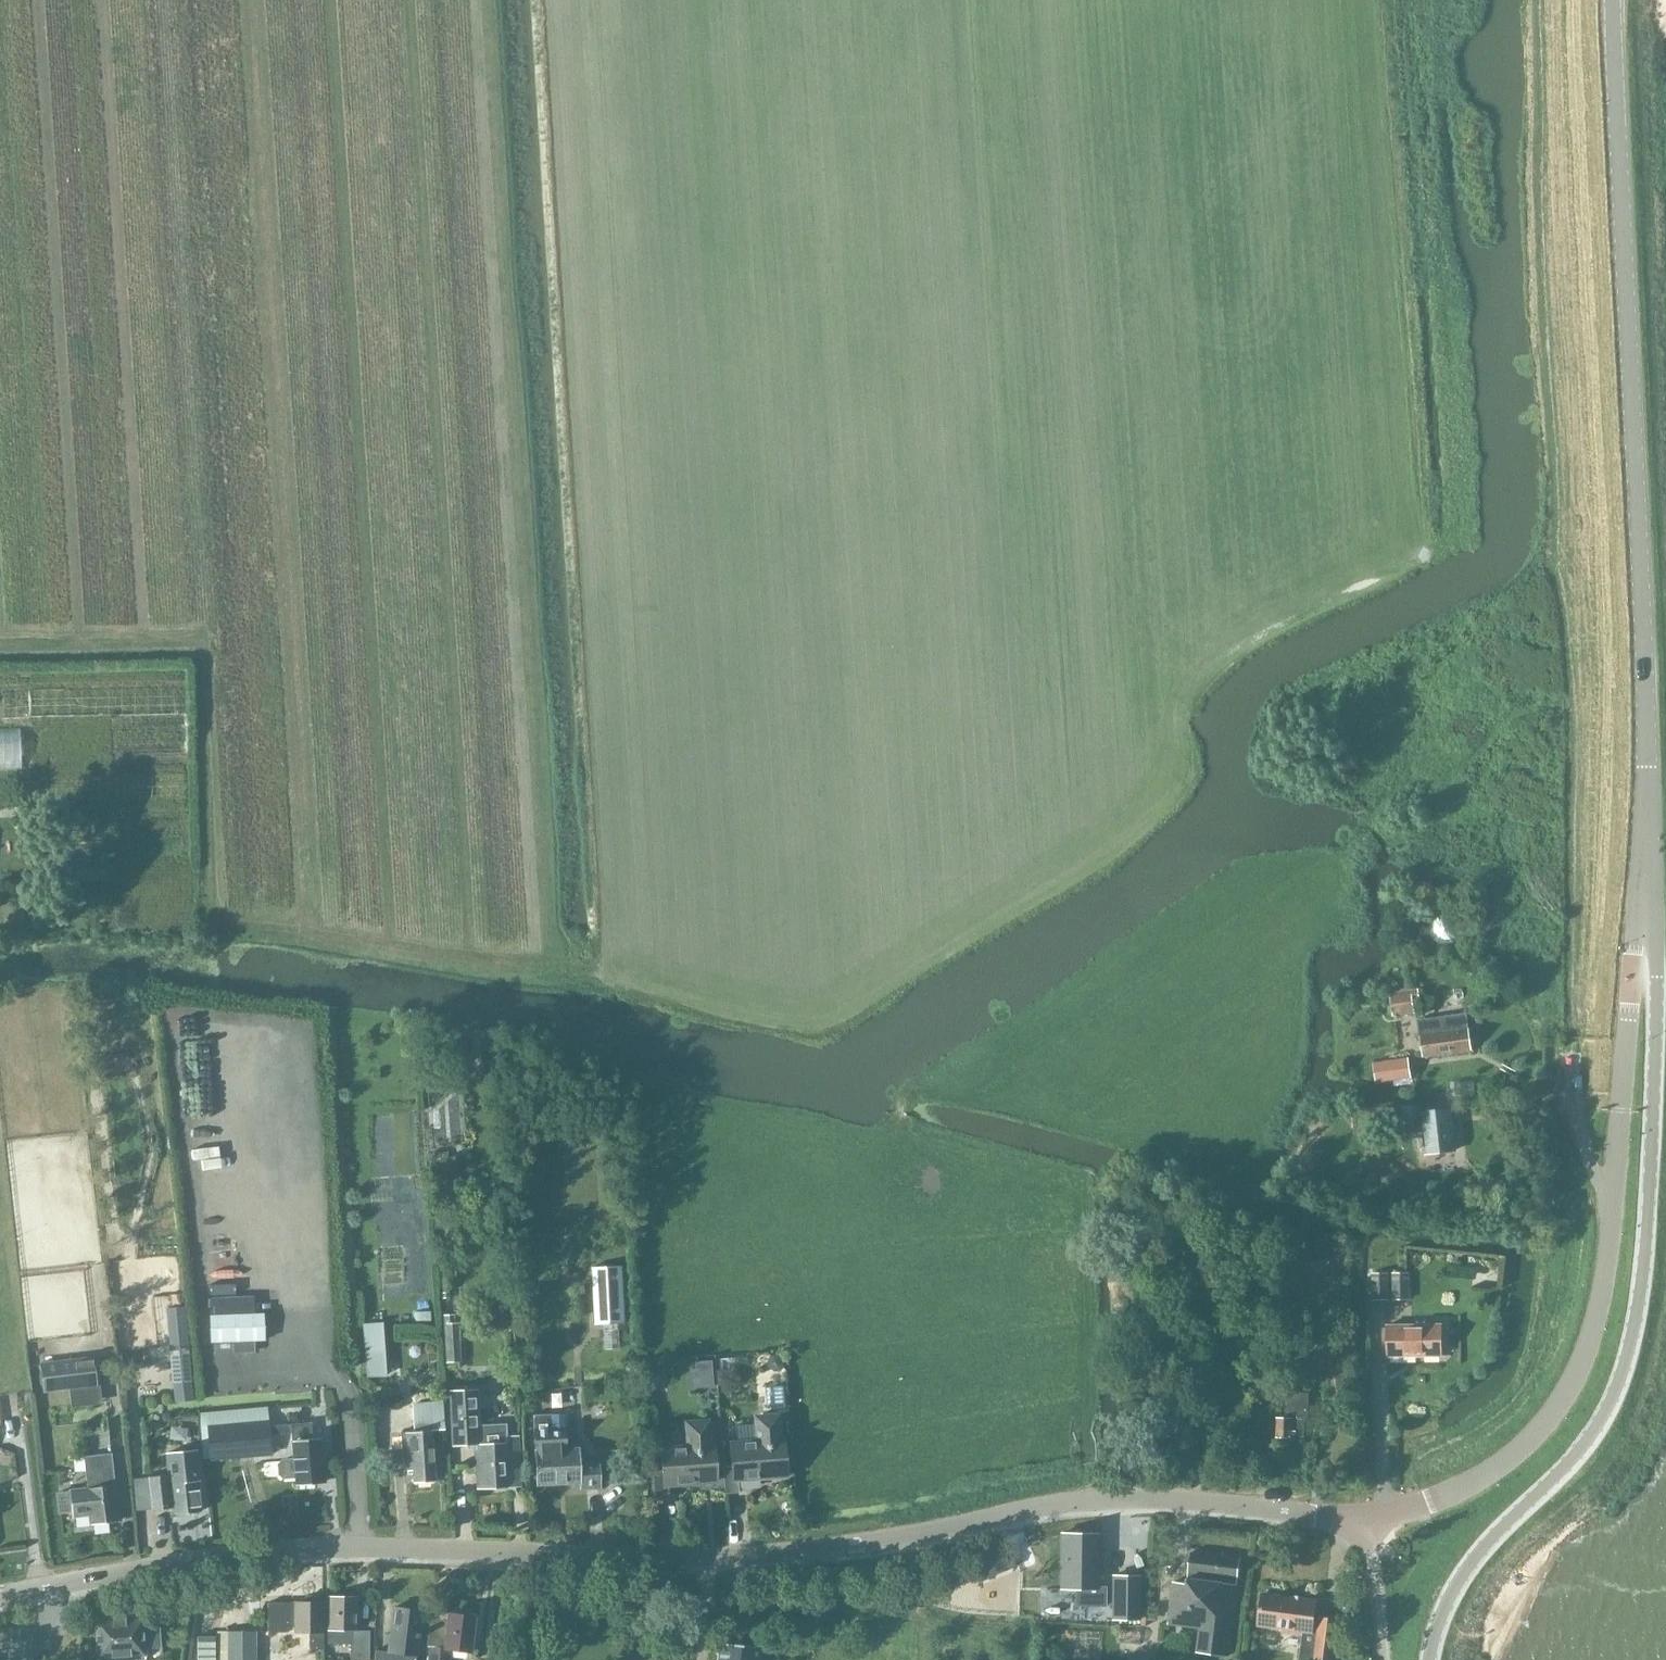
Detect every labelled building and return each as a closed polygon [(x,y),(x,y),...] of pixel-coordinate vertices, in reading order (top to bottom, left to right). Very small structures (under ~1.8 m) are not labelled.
[(23,769),(21,726),(0,727),(0,770),(23,769)] [(1420,989),(1392,993),(1395,1016),(1418,1013),(1416,1000),(1421,1000),(1420,989)] [(1418,1019),(1420,1035),(1421,1035),(1424,1056),(1473,1049),(1467,1012),(1418,1019)] [(1411,1077),(1409,1058),(1392,1060),(1394,1079),(1411,1077)] [(1404,1123),(1417,1121),(1415,1104),(1402,1105),(1404,1123)] [(1453,1151),(1448,1108),(1422,1111),(1426,1154),(1453,1151)] [(625,1323),(622,1266),(592,1268),(595,1324),(625,1323)] [(1393,1271),(1394,1298),(1410,1298),(1409,1271),(1393,1271)] [(1373,1272),(1373,1298),(1389,1298),(1389,1272),(1373,1272)] [(265,1313),(211,1315),(212,1342),(266,1340),(265,1313)] [(183,1320),(166,1322),(168,1344),(185,1343),(183,1320)] [(364,1351),(366,1351),(368,1376),(386,1375),(384,1349),(386,1349),(384,1321),(363,1323),(364,1351)] [(1388,1325),(1389,1356),(1443,1355),(1442,1324),(1388,1325)] [(192,1379),(189,1344),(172,1345),(175,1380),(192,1379)] [(41,1363),(45,1391),(70,1388),(79,1387),(99,1385),(95,1357),(41,1363)] [(1348,1384),(1346,1371),(1338,1372),(1339,1385),(1348,1384)] [(79,1387),(70,1388),(72,1407),(81,1406),(79,1387)] [(1278,1437),(1305,1437),(1306,1418),(1309,1418),(1310,1392),(1289,1391),(1288,1418),(1278,1417),(1278,1437)] [(476,1444),(478,1488),(510,1486),(509,1480),(521,1479),(519,1435),(507,1436),(507,1430),(475,1432),(474,1400),(467,1394),(451,1394),(453,1445),(476,1444)] [(432,1430),(445,1429),(443,1403),(413,1405),(415,1431),(401,1432),(402,1449),(407,1449),(408,1473),(414,1472),(414,1478),(417,1481),(433,1480),(435,1477),(432,1430)] [(553,1414),(534,1415),(535,1424),(537,1485),(582,1483),(582,1489),(601,1488),(600,1460),(581,1461),(580,1448),(567,1449),(566,1426),(553,1427),(553,1414)] [(724,1465),(726,1491),(739,1491),(738,1478),(787,1474),(784,1443),(780,1443),(778,1415),(756,1416),(758,1441),(731,1443),(733,1464),(724,1465)] [(689,1446),(662,1448),(663,1469),(653,1470),(655,1496),(669,1496),(668,1483),(717,1480),(715,1449),(710,1449),(708,1420),(687,1421),(689,1446)] [(270,1421),(210,1426),(212,1460),(272,1454),(271,1435),(270,1426),(270,1421)] [(270,1426),(271,1435),(292,1433),(294,1459),(283,1461),(280,1464),(281,1474),(284,1477),(296,1476),(297,1484),(326,1481),(322,1438),(313,1438),(312,1422),(270,1426)] [(201,1480),(199,1461),(198,1450),(168,1453),(170,1474),(150,1477),(154,1510),(174,1508),(175,1514),(202,1511),(198,1481),(201,1480)] [(71,1491),(57,1493),(60,1513),(74,1511),(74,1517),(91,1515),(93,1524),(120,1520),(112,1453),(85,1457),(89,1488),(71,1490),(71,1491)] [(1062,1533),(1061,1588),(1076,1588),(1076,1605),(1106,1606),(1106,1587),(1098,1586),(1099,1534),(1062,1533)] [(1199,1649),(1229,1653),(1241,1557),(1192,1551),(1188,1581),(1174,1579),(1169,1622),(1202,1627),(1199,1649)] [(952,1569),(950,1563),(943,1566),(946,1572),(952,1569)] [(1113,1575),(1113,1619),(1139,1619),(1139,1576),(1113,1575)] [(303,1600),(267,1601),(268,1630),(287,1629),(287,1624),(301,1624),(301,1630),(308,1630),(308,1647),(323,1647),(323,1630),(323,1600),(318,1600),(318,1597),(315,1594),(306,1594),(303,1598),(303,1600)] [(1260,1624),(1283,1627),(1283,1632),(1304,1635),(1301,1659),(1334,1659),(1340,1619),(1316,1616),(1318,1601),(1264,1594),(1260,1624)] [(371,1630),(358,1629),(358,1595),(328,1595),(328,1643),(351,1644),(351,1659),(370,1659),(371,1630)] [(417,1655),(418,1655),(424,1610),(394,1606),(389,1650),(376,1649),(375,1659),(417,1659),(417,1655)] [(429,1659),(451,1659),(452,1650),(472,1652),(476,1615),(468,1614),(466,1610),(455,1609),(452,1612),(451,1613),(432,1610),(428,1648),(430,1648),(429,1659)] [(161,1646),(159,1628),(144,1629),(143,1618),(144,1617),(143,1616),(95,1619),(95,1621),(96,1621),(98,1659),(110,1659),(146,1658),(145,1647),(161,1646)] [(256,1630),(218,1630),(218,1659),(256,1659),(256,1630)] [(718,1659),(759,1659),(760,1646),(720,1642),(718,1659)]
